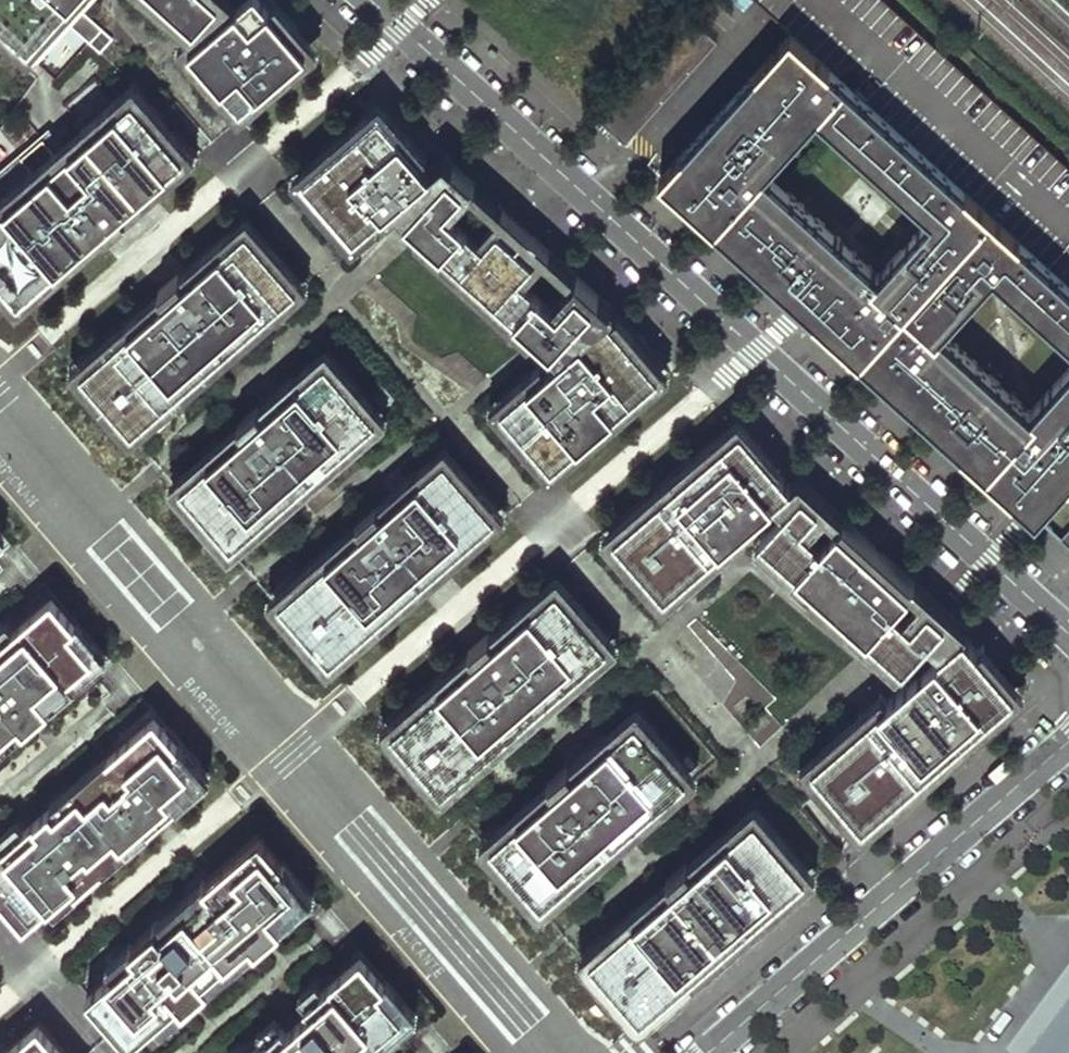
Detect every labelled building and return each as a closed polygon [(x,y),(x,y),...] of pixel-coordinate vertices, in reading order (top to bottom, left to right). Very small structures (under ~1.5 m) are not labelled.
[(4,29),(8,24),(32,44),(60,12),(103,50),(115,36),(74,0),(0,0),(0,25),(4,29)] [(193,26),(213,4),(216,0),(164,0),(193,26)] [(190,45),(242,105),(307,48),(266,0),(242,0),(225,15),(202,35),(190,45)] [(193,26),(202,35),(225,15),(213,4),(193,26)] [(714,39),(684,15),(630,72),(648,87),(660,98),(714,39)] [(658,173),(810,311),(816,305),(844,331),(839,337),(856,353),(986,210),(787,30),(658,173)] [(648,87),(630,72),(591,113),(610,130),(648,87)] [(0,196),(0,273),(2,276),(0,278),(0,282),(21,307),(72,263),(66,256),(80,244),(86,252),(102,238),(96,230),(102,225),(108,232),(128,215),(122,208),(146,187),(152,194),(198,154),(174,127),(167,134),(155,120),(163,113),(134,80),(82,126),(88,133),(61,157),(43,136),(21,156),(38,176),(15,197),(8,189),(0,196)] [(660,98),(648,87),(610,130),(622,141),(660,98)] [(376,112),(301,178),(352,236),(388,205),(428,170),(376,112)] [(0,174),(0,196),(8,189),(15,197),(38,176),(21,156),(0,174)] [(428,170),(388,205),(404,219),(445,173),(428,170)] [(445,173),(404,219),(550,350),(592,303),(575,289),(556,310),(518,275),(532,259),(514,244),(500,260),(443,209),(462,187),(445,173)] [(575,289),(462,187),(443,209),(500,260),(514,244),(532,259),(518,275),(556,310),(575,289)] [(986,464),(983,468),(1033,513),(1068,472),(1068,361),(1031,403),(946,326),(992,274),(1068,344),(1068,285),(986,210),(856,353),(958,445),(961,441),(986,464)] [(163,300),(82,371),(133,429),(215,357),(220,363),(239,346),(234,340),(296,286),(245,228),(181,284),(163,300)] [(66,256),(72,263),(86,252),(80,244),(66,256)] [(157,293),(163,300),(181,284),(175,278),(157,293)] [(550,350),(558,357),(607,315),(592,303),(550,350)] [(607,315),(502,407),(552,464),(657,372),(607,315)] [(244,430),(181,486),(232,544),(294,489),(300,496),(320,478),(314,471),(376,417),(325,359),(262,415),(244,430)] [(238,424),(244,430),(262,415),(256,408),(238,424)] [(764,445),(760,449),(739,424),(614,535),(665,593),(770,501),(790,483),(777,467),(782,462),(764,445)] [(363,527),(281,599),(332,657),(414,585),(419,591),(438,574),(433,568),(495,514),(444,456),(381,511),(363,527)] [(770,501),(781,511),(799,491),(816,506),(799,525),(819,543),(836,524),(908,588),(891,608),(910,625),(927,606),(943,620),(927,638),(941,650),(966,628),(798,476),(790,483),(770,501)] [(816,506),(799,491),(760,535),(904,664),(943,620),(927,606),(910,625),(891,608),(908,588),(836,524),(819,543),(799,525),(816,506)] [(357,520),(363,527),(381,511),(375,505),(357,520)] [(1057,535),(1068,546),(1068,522),(1057,535)] [(608,643),(557,585),(495,639),(475,656),(393,728),(444,786),(526,715),(532,721),(551,703),(546,697),(608,643)] [(91,650),(44,596),(0,634),(0,729),(91,650)] [(982,643),(976,648),(962,632),(814,762),(864,820),(983,717),(1013,690),(991,664),(998,658),(982,643)] [(470,650),(475,656),(495,639),(489,633),(470,650)] [(147,715),(107,750),(112,756),(31,826),(26,820),(0,842),(0,890),(23,916),(193,768),(147,715)] [(688,774),(636,716),(614,736),(575,770),(555,787),(522,816),(493,842),(545,901),(606,847),(612,853),(632,835),(626,829),(688,774)] [(550,781),(555,787),(575,770),(569,764),(550,781)] [(808,871),(756,812),(733,833),(694,867),(675,884),(639,916),(594,956),(643,1012),(726,941),(732,947),(741,939),(750,931),(744,925),(808,871)] [(301,893),(252,836),(221,862),(229,871),(87,993),(128,1041),(301,893)] [(670,878),(675,884),(694,867),(689,861),(670,878)] [(245,1052),(350,1052),(401,1009),(356,957),(306,1000),(312,1006),(288,1026),(283,1020),(245,1052)] [(1008,1052),(1031,1052),(1068,1003),(1068,971),(1008,1052)] [(1031,1052),(1068,1052),(1068,1003),(1031,1052)] [(40,1019),(4,1051),(6,1052),(69,1052),(40,1019)]
